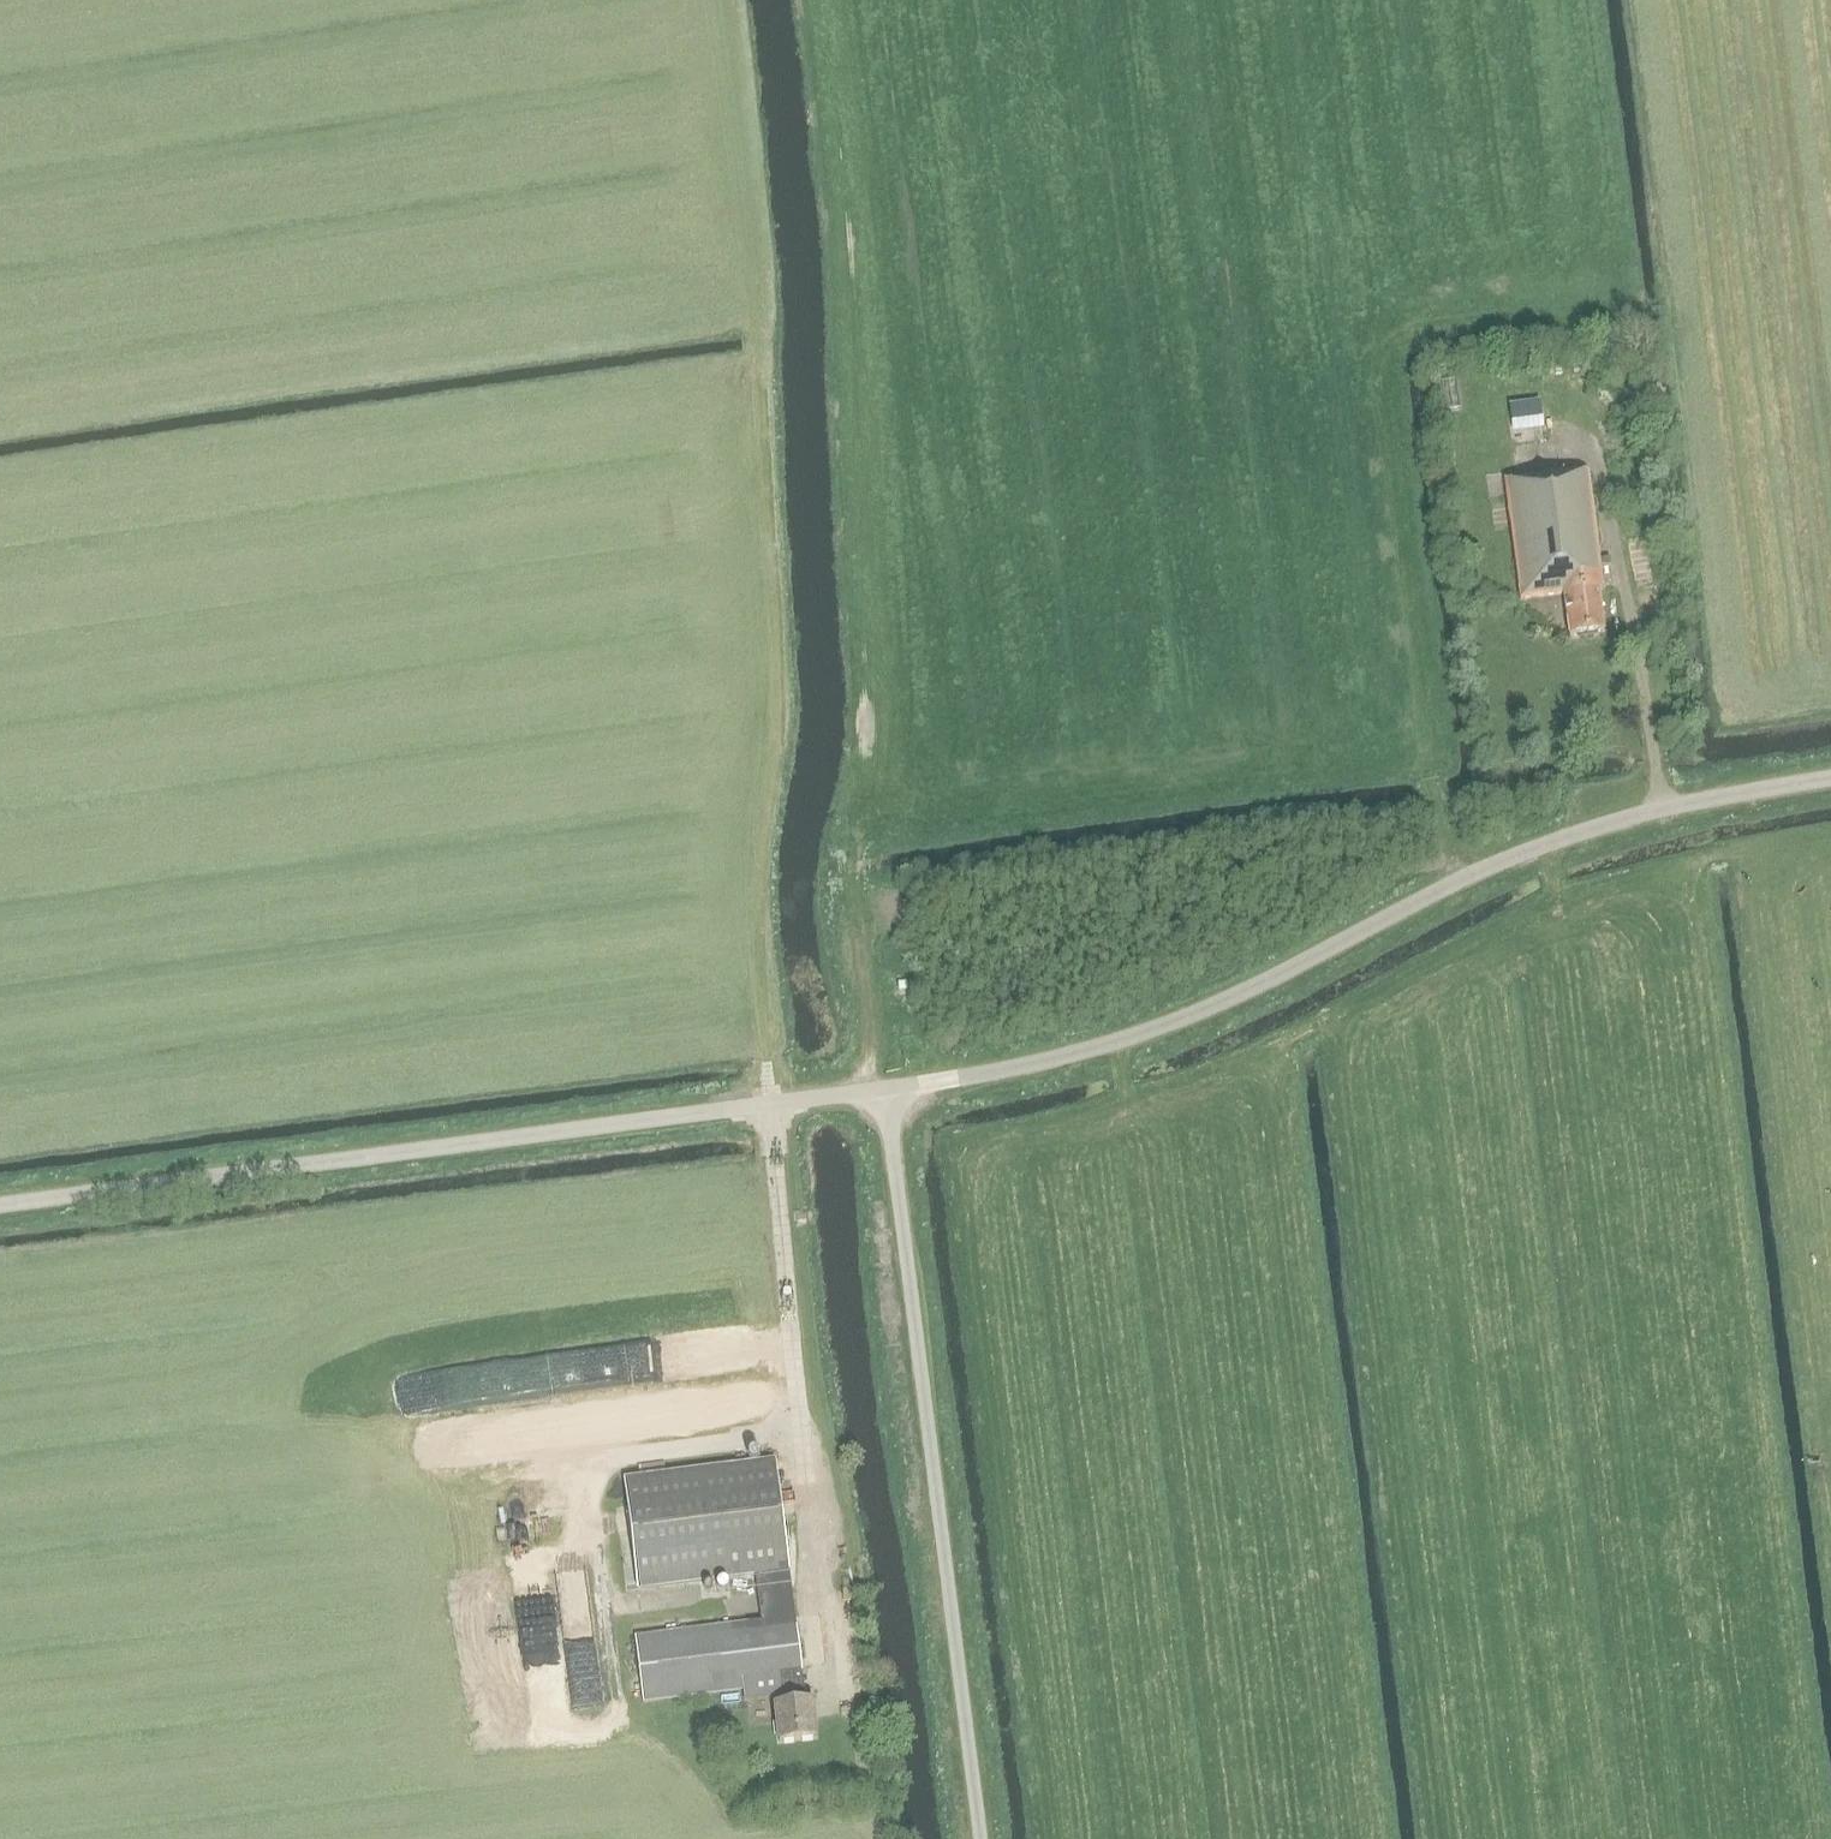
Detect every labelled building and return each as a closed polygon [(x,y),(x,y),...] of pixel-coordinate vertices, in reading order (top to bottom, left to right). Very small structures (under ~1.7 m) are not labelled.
[(1564,475),(1506,482),(1522,602),(1564,596),(1570,640),(1608,635),(1602,592),(1605,592),(1590,477),(1565,480),(1564,475)] [(593,1388),(715,1373),(710,1335),(601,1349),(604,1370),(591,1371),(593,1388)] [(483,1398),(531,1397),(531,1363),(482,1364),(483,1398)] [(766,1622),(640,1635),(647,1700),(746,1689),(747,1699),(781,1695),(782,1705),(777,1705),(781,1743),(820,1739),(816,1703),(809,1703),(806,1672),(805,1672),(782,1460),(632,1477),(644,1587),(761,1574),(766,1622)]
